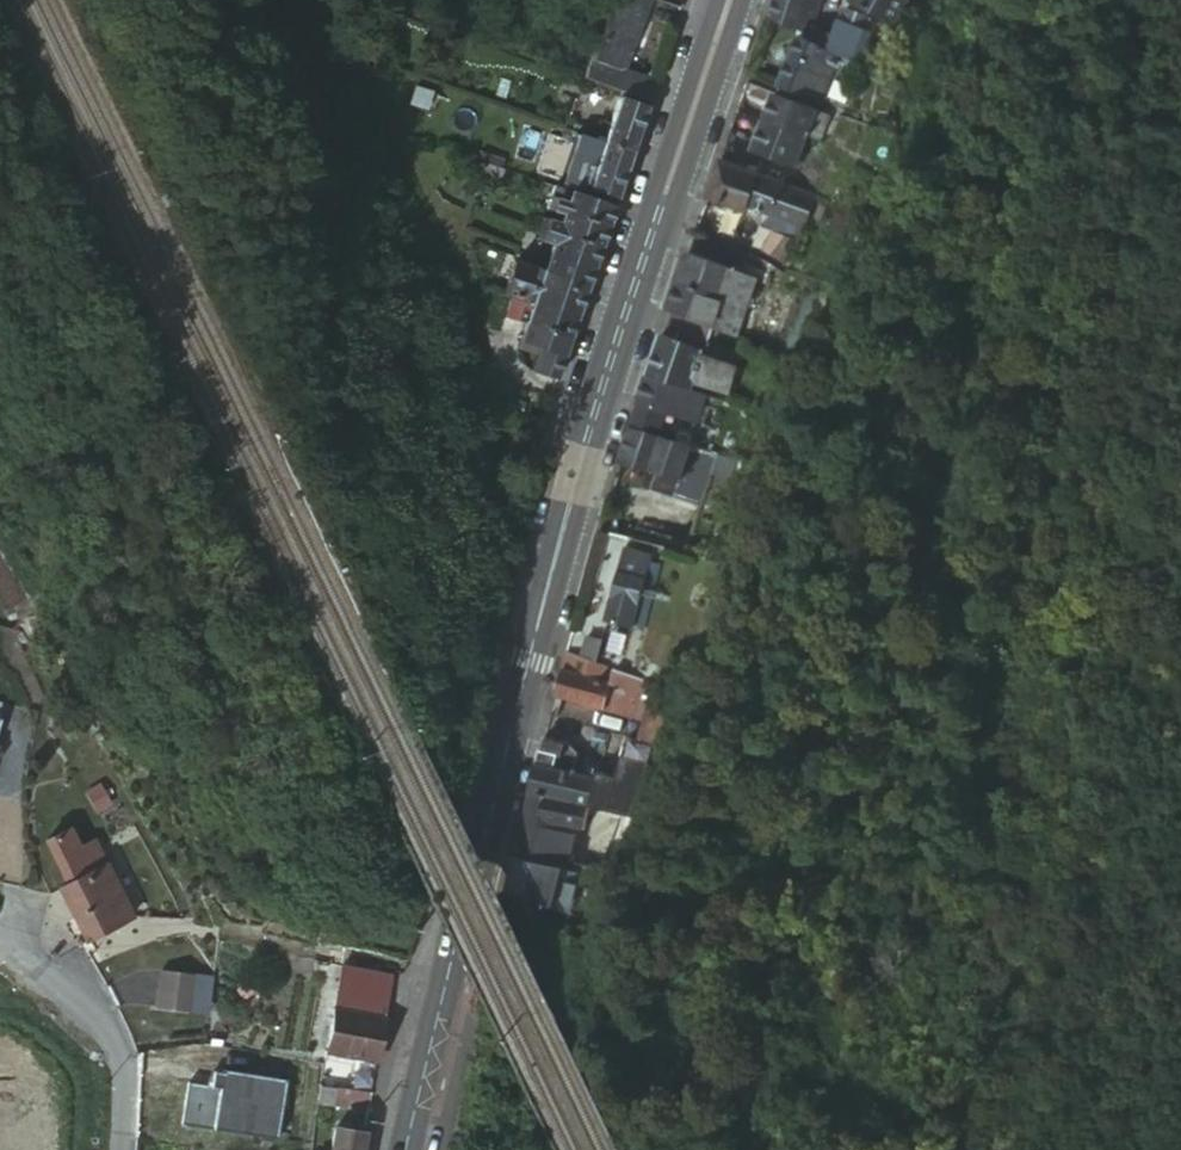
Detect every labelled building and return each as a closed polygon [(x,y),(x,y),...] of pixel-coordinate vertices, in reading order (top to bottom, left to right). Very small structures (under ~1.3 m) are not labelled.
[(581,80),(649,103),(656,81),(652,80),(641,76),(619,69),(643,0),(609,0),(581,80)] [(902,4),(895,0),(853,0),(850,5),(891,25),(902,4)] [(842,23),(862,33),(869,19),(848,10),(842,23)] [(838,54),(849,59),(862,33),(842,23),(835,37),(828,50),(838,54)] [(812,26),(810,34),(807,41),(828,50),(835,37),(812,26)] [(828,50),(807,41),(797,36),(777,86),(818,102),(838,54),(828,50)] [(641,76),(652,80),(656,69),(646,65),(641,76)] [(840,103),(849,89),(836,82),(828,95),(840,103)] [(803,138),(817,143),(828,118),(773,94),(762,122),(803,138)] [(618,100),(603,144),(631,154),(647,110),(618,100)] [(803,138),(762,122),(750,151),(792,167),(803,138)] [(631,154),(603,144),(588,189),(616,199),(631,154)] [(753,176),(785,188),(791,173),(749,157),(744,173),(753,176)] [(718,163),(706,199),(734,211),(743,206),(753,176),(744,173),(718,163)] [(497,168),(485,165),(483,173),(493,176),(497,168)] [(497,168),(493,176),(491,185),(508,192),(515,175),(497,168)] [(800,228),(812,198),(785,188),(753,176),(743,206),(766,216),(800,228)] [(565,207),(569,193),(549,186),(542,209),(551,212),(555,202),(565,207)] [(606,228),(613,208),(569,193),(565,207),(562,214),(606,228)] [(551,212),(562,214),(565,207),(555,202),(551,212)] [(600,249),(606,228),(562,214),(561,218),(558,228),(555,234),(600,249)] [(792,241),(800,228),(766,216),(760,230),(792,241)] [(780,266),(792,241),(760,230),(738,222),(730,241),(756,253),(780,266)] [(555,234),(558,228),(548,224),(545,231),(555,234)] [(551,248),(555,234),(545,231),(541,244),(551,248)] [(588,282),(600,249),(555,234),(551,248),(545,268),(588,282)] [(722,299),(730,272),(688,256),(678,284),(722,299)] [(531,307),(575,322),(586,289),(542,276),(512,266),(502,297),(517,302),(531,307)] [(542,276),(586,289),(588,282),(545,268),(542,276)] [(716,329),(732,334),(751,280),(730,272),(722,299),(713,327),(716,329)] [(713,327),(722,299),(678,284),(669,311),(713,327)] [(525,328),(531,307),(517,302),(510,323),(525,328)] [(535,331),(568,342),(575,322),(531,307),(525,328),(520,342),(517,351),(527,354),(535,331)] [(706,353),(716,329),(713,327),(669,311),(646,378),(689,390),(691,384),(725,394),(736,363),(706,353)] [(505,337),(520,342),(525,328),(510,323),(505,337)] [(532,374),(555,382),(568,342),(535,331),(527,354),(537,358),(532,374)] [(695,424),(704,395),(689,390),(646,378),(637,406),(662,413),(695,424)] [(656,430),(662,413),(637,406),(632,422),(656,430)] [(713,457),(628,432),(618,465),(653,477),(648,493),(697,509),(713,457)] [(649,558),(652,548),(638,544),(634,554),(649,558)] [(630,630),(649,558),(634,554),(623,551),(604,624),(630,630)] [(565,652),(593,663),(600,644),(570,634),(565,652)] [(665,714),(672,693),(593,663),(565,652),(552,697),(641,722),(645,721),(649,709),(665,714)] [(563,744),(540,738),(532,765),(569,776),(576,757),(563,744)] [(624,814),(627,815),(652,748),(623,740),(612,779),(604,810),(624,814)] [(569,776),(532,765),(526,794),(584,807),(591,782),(569,776)] [(604,810),(612,779),(593,774),(591,782),(584,807),(604,810)] [(96,817),(103,814),(92,790),(85,793),(96,817)] [(526,794),(520,818),(577,830),(578,830),(584,807),(526,794)] [(567,874),(587,879),(612,883),(633,818),(627,815),(624,814),(608,857),(573,847),(572,851),(567,874)] [(520,818),(515,838),(572,851),(573,847),(577,830),(520,818)] [(127,921),(126,919),(101,870),(89,844),(79,849),(69,830),(43,843),(65,887),(59,890),(85,942),(127,921)] [(515,838),(510,862),(567,874),(572,851),(515,838)] [(510,862),(500,903),(575,930),(587,879),(567,874),(510,862)] [(380,983),(382,971),(357,966),(355,979),(380,983)] [(196,1007),(200,976),(167,971),(163,1002),(196,1007)] [(377,1001),(379,987),(354,983),(352,997),(377,1001)] [(380,1061),(388,1019),(336,1011),(328,1052),(362,1059),(380,1061)] [(375,1093),(380,1061),(362,1059),(356,1089),(375,1093)] [(345,1087),(323,1084),(320,1102),(342,1105),(345,1087)] [(372,1111),(375,1093),(356,1089),(345,1087),(342,1105),(372,1111)] [(334,1149),(365,1149),(368,1134),(337,1127),(334,1149)]
